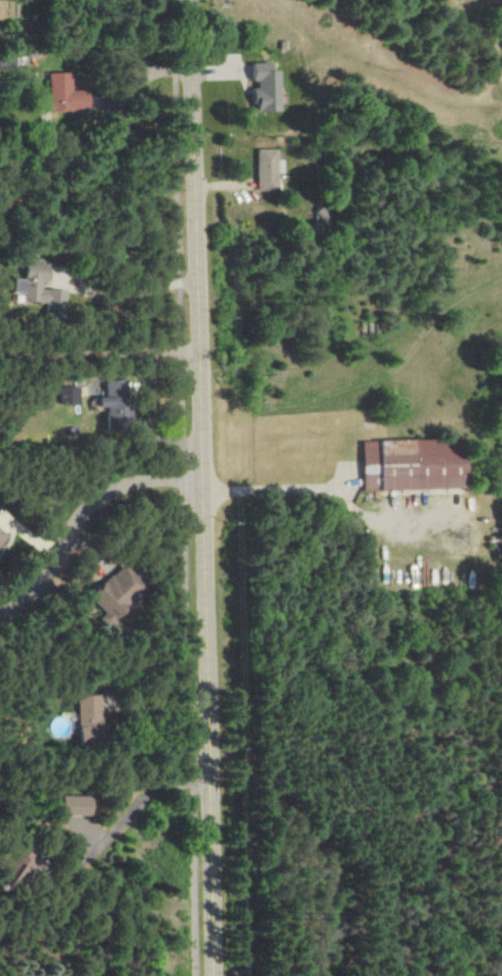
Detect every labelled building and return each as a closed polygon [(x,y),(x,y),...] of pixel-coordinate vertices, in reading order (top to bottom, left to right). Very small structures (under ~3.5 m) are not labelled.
[(282,70),(274,71),(274,62),(253,63),(254,82),(254,112),(282,112),(282,70)] [(48,112),(89,111),(89,90),(71,90),(71,73),(48,73),(48,112)] [(258,192),(279,191),(278,149),(258,149),(258,192)] [(67,291),(42,288),(43,281),(49,282),(51,265),(26,262),(24,279),(14,278),(12,292),(23,294),(23,301),(46,303),(44,318),(63,320),(67,291)] [(109,408),(109,432),(131,433),(131,381),(105,380),(105,398),(102,398),(102,408),(109,408)] [(80,387),(60,386),(60,404),(80,405),(80,387)] [(365,442),(366,492),(470,489),(469,439),(365,442)] [(9,535),(0,528),(0,547),(9,535)] [(106,626),(146,589),(123,564),(89,596),(105,613),(99,619),(106,626)] [(77,696),(78,742),(102,741),(101,696),(77,696)] [(62,815),(93,815),(92,796),(61,796),(62,815)] [(4,884),(13,892),(34,867),(25,859),(4,884)]
